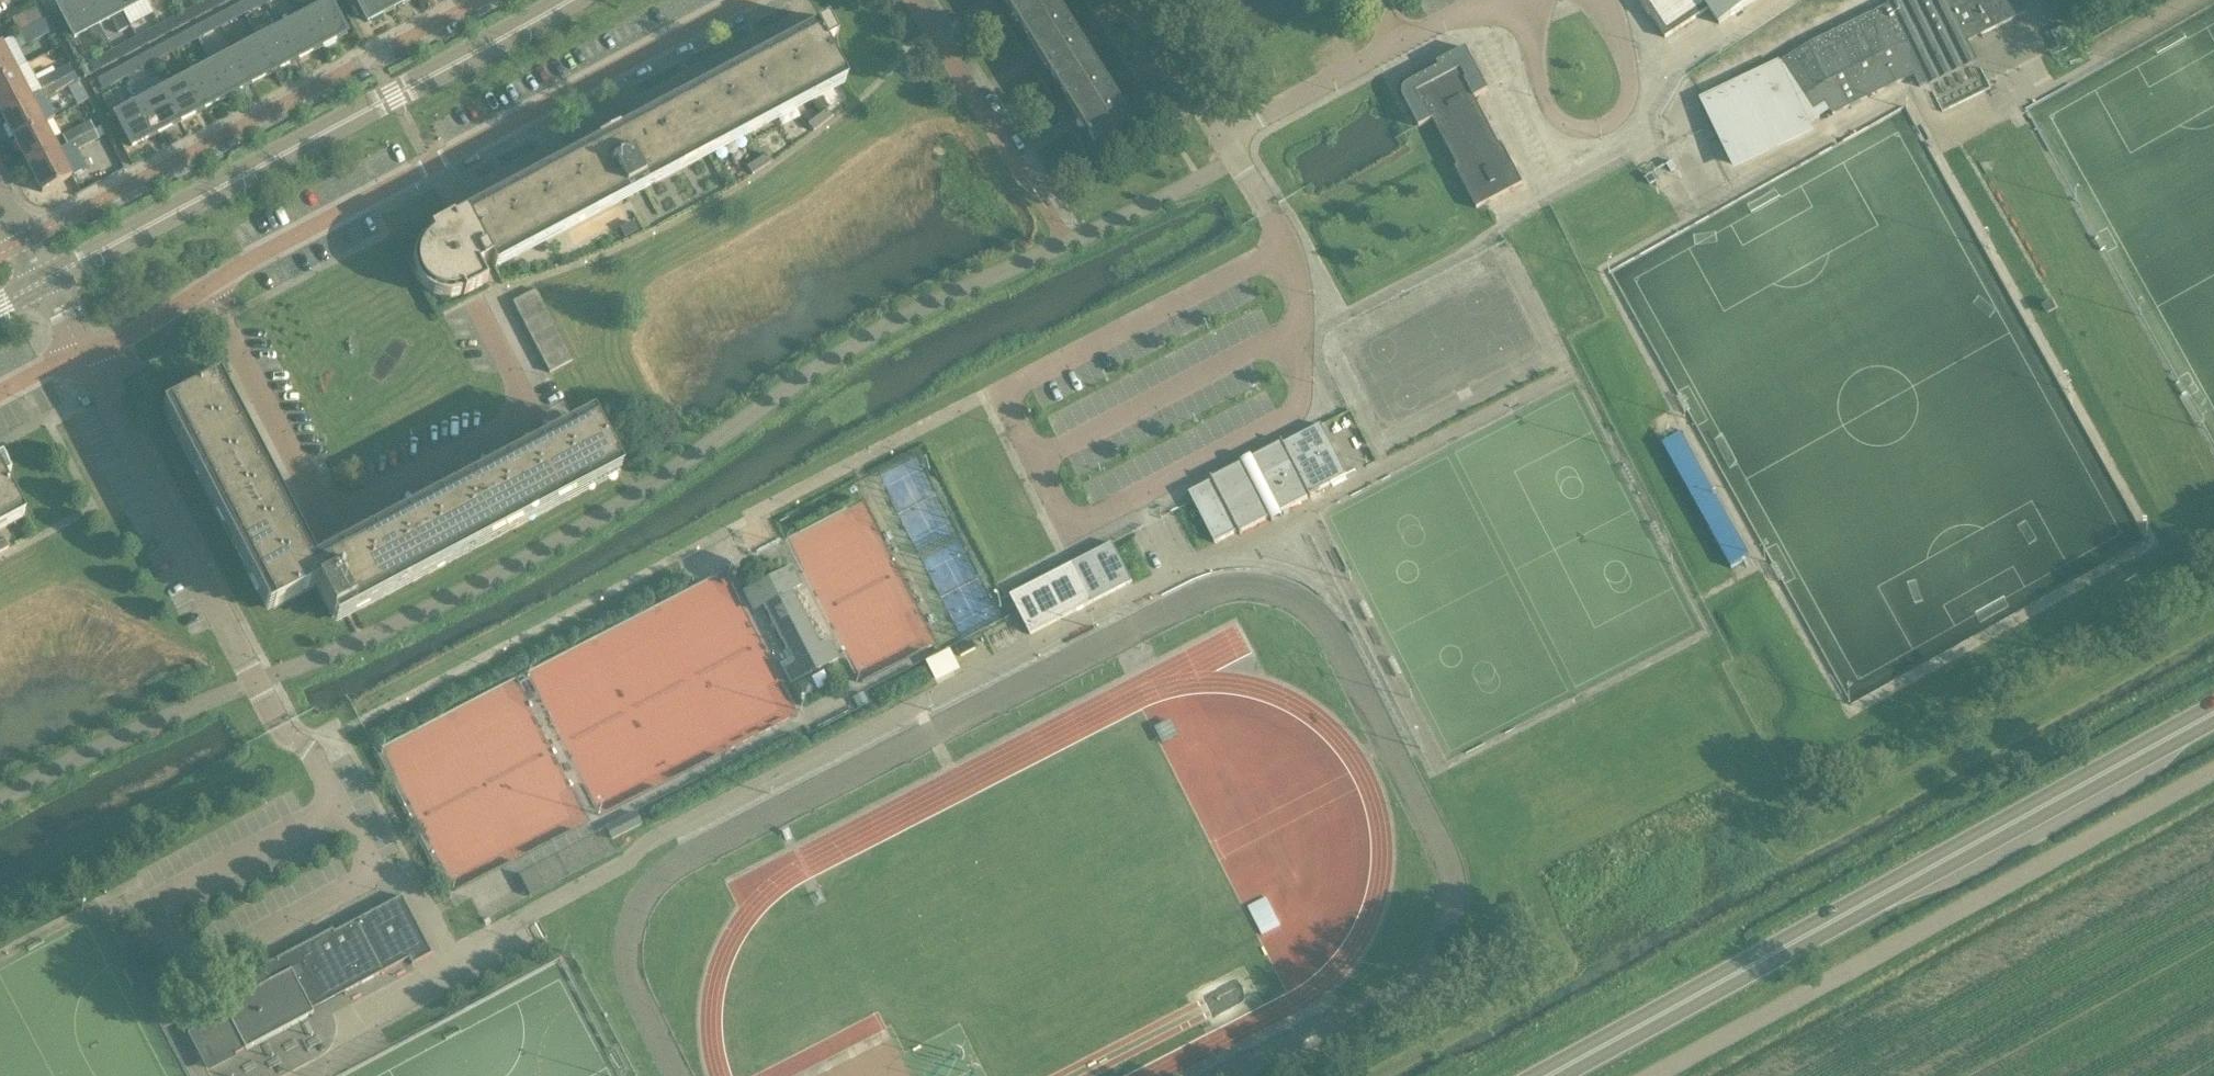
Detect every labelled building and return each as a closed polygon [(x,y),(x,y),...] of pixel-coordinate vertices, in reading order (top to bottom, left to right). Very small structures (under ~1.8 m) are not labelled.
[(86,0),(71,0),(58,7),(75,38),(99,25),(86,0)] [(116,0),(86,0),(99,25),(122,13),(116,0)] [(146,0),(116,0),(122,13),(146,0)] [(206,1),(212,11),(233,0),(208,0),(206,1)] [(266,0),(248,0),(239,5),(244,15),(268,3),(266,0)] [(388,0),(357,0),(368,21),(392,9),(388,0)] [(392,9),(409,0),(388,0),(392,9)] [(1022,25),(1059,1),(1058,0),(1006,0),(1022,25)] [(1638,2),(1648,16),(1650,16),(1665,38),(1710,9),(1721,26),(1760,0),(1639,0),(1638,2)] [(1701,101),(1713,125),(1731,164),(1808,124),(1807,122),(1819,116),(1815,108),(1825,103),(1832,116),(1914,76),(1920,89),(1928,84),(1976,61),(1978,60),(1970,42),(2028,14),(2021,0),(1887,0),(1890,6),(1810,45),(1782,63),(1783,64),(1780,66),(1779,64),(1701,101)] [(212,11),(206,1),(183,13),(188,24),(212,11)] [(1075,27),(1059,1),(1022,25),(1061,86),(1097,63),(1081,37),(1087,33),(1081,24),(1075,27)] [(329,3),(305,16),(321,47),(345,34),(329,3)] [(239,5),(215,17),(221,28),(244,15),(239,5)] [(18,33),(38,23),(42,21),(36,9),(12,22),(18,33)] [(188,24),(183,13),(159,26),(165,36),(188,24)] [(305,16),(281,28),(298,59),(321,47),(305,16)] [(221,28),(215,17),(192,30),(197,40),(221,28)] [(151,30),(136,38),(142,48),(165,36),(159,26),(158,26),(154,20),(148,23),(151,30)] [(413,260),(413,261),(413,264),(413,267),(414,271),(415,275),(417,278),(418,281),(419,282),(421,284),(422,286),(426,289),(428,291),(431,293),(435,295),(437,295),(440,296),(443,297),(448,297),(453,296),(458,295),(460,294),(462,293),(464,295),(486,283),(478,268),(842,77),(826,45),(834,41),(838,47),(839,47),(826,21),(429,231),(430,233),(426,235),(425,236),(423,239),(420,242),(418,245),(417,246),(415,251),(414,254),(413,257),(413,260)] [(38,23),(18,33),(25,47),(45,37),(38,23)] [(298,59),(281,28),(258,41),(274,72),(298,59)] [(192,30),(168,42),(174,53),(197,40),(192,30)] [(142,48),(136,38),(112,50),(118,61),(142,48)] [(274,72),(258,41),(234,53),(251,84),(274,72)] [(174,53),(168,42),(145,55),(150,65),(174,53)] [(15,71),(1,44),(0,44),(0,79),(15,71)] [(1402,91),(1402,93),(1402,95),(1402,96),(1403,98),(1418,128),(1432,120),(1457,167),(1454,168),(1476,209),(1522,185),(1501,144),(1498,145),(1474,99),(1488,91),(1466,48),(1437,63),(1439,67),(1407,84),(1406,84),(1404,86),(1403,87),(1403,88),(1402,91)] [(118,61),(112,50),(89,63),(85,56),(75,61),(84,79),(118,61)] [(251,84),(234,53),(211,66),(227,96),(251,84)] [(145,55),(121,67),(127,78),(150,65),(145,55)] [(1113,89),(1097,63),(1061,86),(1099,148),(1136,125),(1119,98),(1125,95),(1119,85),(1113,89)] [(51,74),(61,92),(78,83),(69,65),(51,74)] [(211,66),(187,78),(204,109),(227,96),(211,66)] [(127,78),(121,67),(97,80),(102,91),(127,78)] [(15,71),(0,79),(0,113),(29,98),(15,71)] [(61,92),(51,74),(34,83),(43,101),(61,92)] [(187,78),(164,90),(180,121),(204,109),(187,78)] [(164,90),(140,103),(157,134),(180,121),(164,90)] [(29,98),(0,113),(0,114),(14,140),(43,124),(29,98)] [(157,134),(140,103),(116,116),(132,147),(157,134)] [(826,109),(808,123),(814,130),(832,117),(826,109)] [(89,122),(75,129),(85,146),(98,139),(89,122)] [(43,124),(14,140),(28,166),(57,151),(43,124)] [(85,146),(75,129),(62,136),(71,154),(85,146)] [(71,178),(57,151),(28,166),(42,193),(71,178)] [(766,154),(747,166),(752,174),(771,162),(766,154)] [(542,302),(536,290),(512,302),(518,314),(542,302)] [(548,314),(542,302),(518,314),(524,326),(548,314)] [(548,314),(524,326),(531,337),(554,325),(548,314)] [(560,337),(554,325),(531,337),(537,349),(560,337)] [(543,361),(566,349),(560,337),(537,349),(543,361)] [(566,349),(543,361),(549,373),(572,361),(566,349)] [(301,557),(211,385),(168,407),(274,609),(316,587),(332,618),(617,468),(594,424),(371,541),(362,524),(301,557)] [(1351,461),(1371,451),(1352,411),(1332,421),(1351,461)] [(1215,544),(1238,532),(1240,535),(1241,535),(1240,533),(1270,518),(1271,520),(1272,519),(1271,517),(1279,513),(1280,515),(1281,514),(1280,513),(1310,498),(1310,499),(1312,499),(1310,495),(1347,476),(1345,472),(1338,458),(1322,428),(1321,426),(1321,425),(1284,444),(1282,440),(1281,441),(1281,443),(1252,458),(1251,456),(1250,457),(1251,459),(1243,463),(1242,461),(1241,461),(1242,463),(1212,478),(1211,477),(1210,477),(1212,481),(1189,493),(1193,502),(1215,544)] [(1749,558),(1678,433),(1660,444),(1730,569),(1749,558)] [(22,510),(0,468),(0,522),(22,510)] [(0,542),(0,553),(9,548),(4,540),(0,542)] [(1010,596),(1030,635),(1132,582),(1112,543),(1010,596)] [(792,572),(746,596),(754,613),(764,608),(791,660),(781,665),(790,682),(837,659),(828,642),(819,646),(792,594),(801,589),(792,572)] [(937,678),(961,668),(953,649),(929,659),(937,678)] [(805,695),(817,689),(810,675),(798,680),(805,695)] [(402,897),(305,948),(303,945),(261,967),(269,982),(223,1006),(227,1015),(215,1022),(191,1035),(209,1069),(233,1055),(233,1056),(313,1013),(310,1006),(342,990),(346,997),(411,963),(412,965),(432,954),(402,897)]
